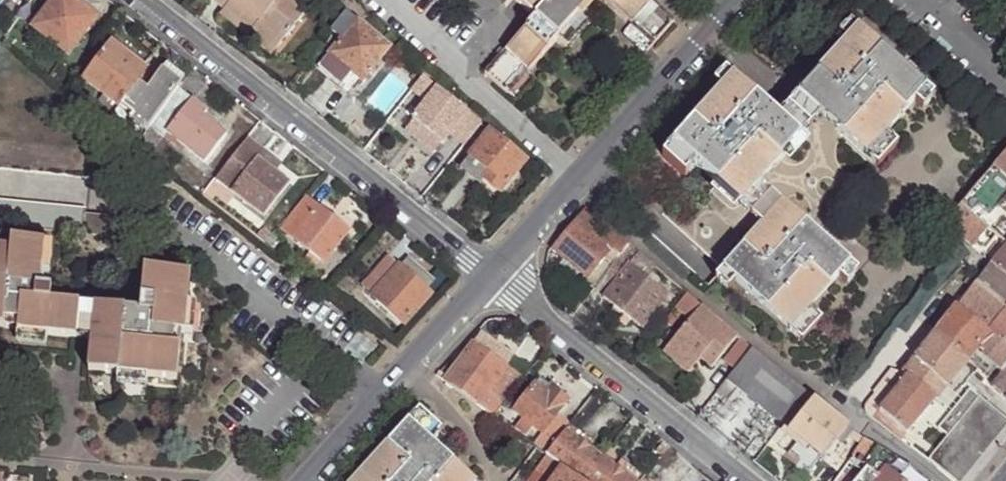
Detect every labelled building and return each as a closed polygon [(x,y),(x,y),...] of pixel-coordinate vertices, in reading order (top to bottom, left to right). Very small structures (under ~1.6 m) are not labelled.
[(76,0),(53,0),(31,28),(70,58),(100,18),(76,0)] [(211,1),(223,10),(254,35),(250,40),(270,57),(308,12),(293,0),(212,0),(211,1)] [(534,19),(484,74),(507,95),(528,72),(557,39),(578,16),(592,0),(513,0),(534,19)] [(630,24),(653,44),(674,22),(650,0),(603,0),(630,24)] [(254,35),(223,10),(219,15),(250,40),(254,35)] [(388,49),(345,12),(330,31),(342,40),(330,55),(353,73),(362,81),(388,49)] [(587,24),(578,16),(557,39),(566,47),(587,24)] [(858,27),(850,20),(839,33),(847,40),(858,27)] [(798,95),(788,105),(803,119),(813,108),(821,115),(866,156),(873,147),(884,158),(898,143),(886,133),(915,101),(926,88),(858,27),(847,40),(798,95)] [(82,80),(117,107),(131,117),(130,120),(146,132),(150,126),(177,90),(181,84),(181,83),(163,70),(146,91),(134,83),(144,69),(108,42),(82,80)] [(353,73),(330,55),(318,69),(341,88),(353,73)] [(166,65),(163,70),(181,83),(184,78),(166,65)] [(732,75),(725,70),(714,83),(721,89),(732,75)] [(721,89),(662,156),(677,169),(687,157),(695,164),(741,205),(748,197),(758,206),(772,192),(761,182),(801,138),(793,130),(803,119),(788,105),(778,116),(732,75),(721,89)] [(427,101),(437,89),(422,76),(412,90),(427,101)] [(934,95),(926,88),(915,101),(923,108),(934,95)] [(467,114),(437,89),(427,101),(412,120),(413,121),(404,132),(432,155),(441,144),(442,145),(449,135),(463,147),(481,124),(467,114)] [(191,101),(177,90),(150,126),(163,137),(166,133),(204,163),(226,135),(211,123),(207,129),(199,122),(203,117),(207,112),(192,100),(191,101)] [(211,123),(203,117),(199,122),(207,129),(211,123)] [(527,161),(490,132),(469,157),(470,158),(461,170),(480,185),(483,181),(500,194),(527,161)] [(264,151),(247,138),(215,181),(263,217),(289,184),(275,173),(257,159),(264,151)] [(88,179),(91,152),(0,143),(0,170),(88,179)] [(884,158),(873,147),(866,156),(877,166),(884,158)] [(257,159),(275,173),(281,165),(264,151),(257,159)] [(959,205),(984,226),(1005,245),(1005,152),(959,205)] [(695,164),(687,157),(677,169),(684,176),(695,164)] [(772,192),(758,206),(769,216),(762,224),(722,269),(735,281),(790,331),(797,323),(809,333),(822,318),(811,308),(839,276),(851,262),(783,201),(772,192)] [(348,233),(304,198),(280,230),(324,264),(348,233)] [(58,233),(83,235),(85,214),(85,208),(0,200),(0,227),(58,233)] [(943,223),(967,244),(984,226),(959,205),(943,223)] [(629,245),(586,210),(553,250),(587,278),(588,278),(612,249),(620,256),(629,245)] [(85,214),(83,235),(110,237),(112,217),(85,214)] [(274,233),(265,243),(271,248),(279,238),(274,233)] [(46,336),(76,339),(80,305),(50,303),(52,290),(40,289),(30,288),(32,273),(43,274),(42,273),(45,243),(11,240),(10,250),(0,249),(0,329),(17,330),(16,334),(46,336)] [(42,273),(50,274),(52,244),(45,243),(42,273)] [(653,265),(629,245),(620,256),(598,284),(608,292),(604,297),(603,299),(614,308),(630,321),(642,330),(668,296),(644,277),(653,265)] [(991,265),(1005,278),(1005,246),(991,265)] [(612,249),(588,278),(587,278),(585,280),(595,288),(598,284),(620,256),(612,249)] [(399,266),(387,256),(361,286),(372,296),(405,325),(432,296),(427,291),(400,267),(399,266)] [(408,258),(400,267),(427,291),(435,282),(408,258)] [(858,269),(851,262),(839,276),(846,282),(858,269)] [(1005,308),(1005,278),(991,265),(976,285),(1005,310),(1005,308)] [(722,269),(715,277),(728,289),(735,281),(722,269)] [(90,341),(87,372),(118,375),(147,378),(177,381),(181,334),(185,334),(188,304),(191,275),(143,270),(139,311),(138,322),(123,320),(125,310),(94,307),(90,341)] [(30,288),(40,289),(43,274),(32,273),(30,288)] [(595,288),(595,289),(604,297),(608,292),(598,284),(595,288)] [(681,302),(688,294),(675,284),(669,292),(674,296),(681,302)] [(988,332),(1005,310),(976,285),(960,309),(988,332)] [(696,301),(688,294),(681,302),(689,308),(690,309),(696,301)] [(672,313),(681,302),(674,296),(665,307),(672,313)] [(960,309),(949,300),(928,328),(935,335),(936,334),(968,361),(977,369),(985,360),(975,352),(990,334),(988,332),(960,309)] [(689,308),(681,302),(672,313),(680,318),(689,308)] [(196,305),(188,304),(185,334),(193,335),(196,305)] [(80,305),(76,339),(90,341),(94,307),(80,305)] [(738,336),(701,306),(663,352),(679,365),(691,351),(701,359),(712,368),(738,336)] [(624,328),(630,321),(614,308),(608,316),(624,328)] [(988,332),(990,334),(1005,346),(1005,308),(1005,310),(988,332)] [(138,322),(139,311),(125,310),(123,320),(138,322)] [(809,333),(797,323),(790,331),(802,341),(809,333)] [(480,332),(472,343),(505,368),(513,356),(480,332)] [(46,345),(46,336),(16,334),(16,342),(46,345)] [(946,388),(968,361),(936,334),(935,335),(919,356),(914,352),(908,360),(912,363),(905,373),(903,374),(891,370),(873,392),(874,394),(864,406),(865,407),(865,410),(866,413),(867,415),(872,419),(901,441),(946,388)] [(990,334),(975,352),(985,360),(1001,371),(1003,373),(1005,376),(1005,346),(990,334)] [(752,348),(741,339),(723,361),(734,371),(752,348)] [(505,368),(472,343),(447,377),(443,382),(492,418),(521,379),(505,368)] [(807,393),(752,348),(734,371),(725,381),(739,391),(781,424),(799,402),(807,393)] [(701,359),(691,351),(679,365),(689,373),(701,359)] [(435,376),(443,382),(447,377),(438,372),(435,376)] [(1003,373),(992,387),(1005,399),(1005,376),(1003,373)] [(146,387),(147,378),(118,375),(117,384),(146,387)] [(534,385),(548,395),(551,390),(538,380),(534,385)] [(739,391),(725,381),(717,392),(730,402),(739,391)] [(548,395),(534,385),(513,412),(542,434),(532,446),(535,449),(545,455),(569,424),(557,415),(567,403),(551,390),(548,395)] [(970,389),(968,392),(943,423),(952,431),(928,460),(954,480),(958,480),(1005,421),(1005,419),(970,389)] [(814,399),(807,393),(799,402),(807,407),(787,432),(798,440),(787,454),(809,471),(819,458),(823,460),(849,428),(829,412),(813,399),(814,399)] [(431,442),(424,435),(435,423),(419,408),(408,421),(355,480),(475,480),(431,442)] [(958,480),(963,480),(1005,429),(1005,421),(958,480)] [(435,423),(424,435),(431,442),(443,429),(435,423)] [(570,424),(564,432),(586,448),(591,440),(570,424)] [(564,432),(545,455),(546,456),(562,468),(579,480),(584,480),(601,459),(586,448),(564,432)] [(875,445),(864,438),(851,457),(862,465),(875,445)] [(875,445),(862,465),(866,468),(855,480),(930,480),(909,465),(875,445)] [(535,472),(547,480),(552,480),(562,468),(546,456),(535,472)] [(601,459),(584,480),(630,480),(614,468),(601,459)] [(630,480),(640,480),(642,479),(619,461),(614,468),(630,480)] [(562,468),(552,480),(579,480),(562,468)]
